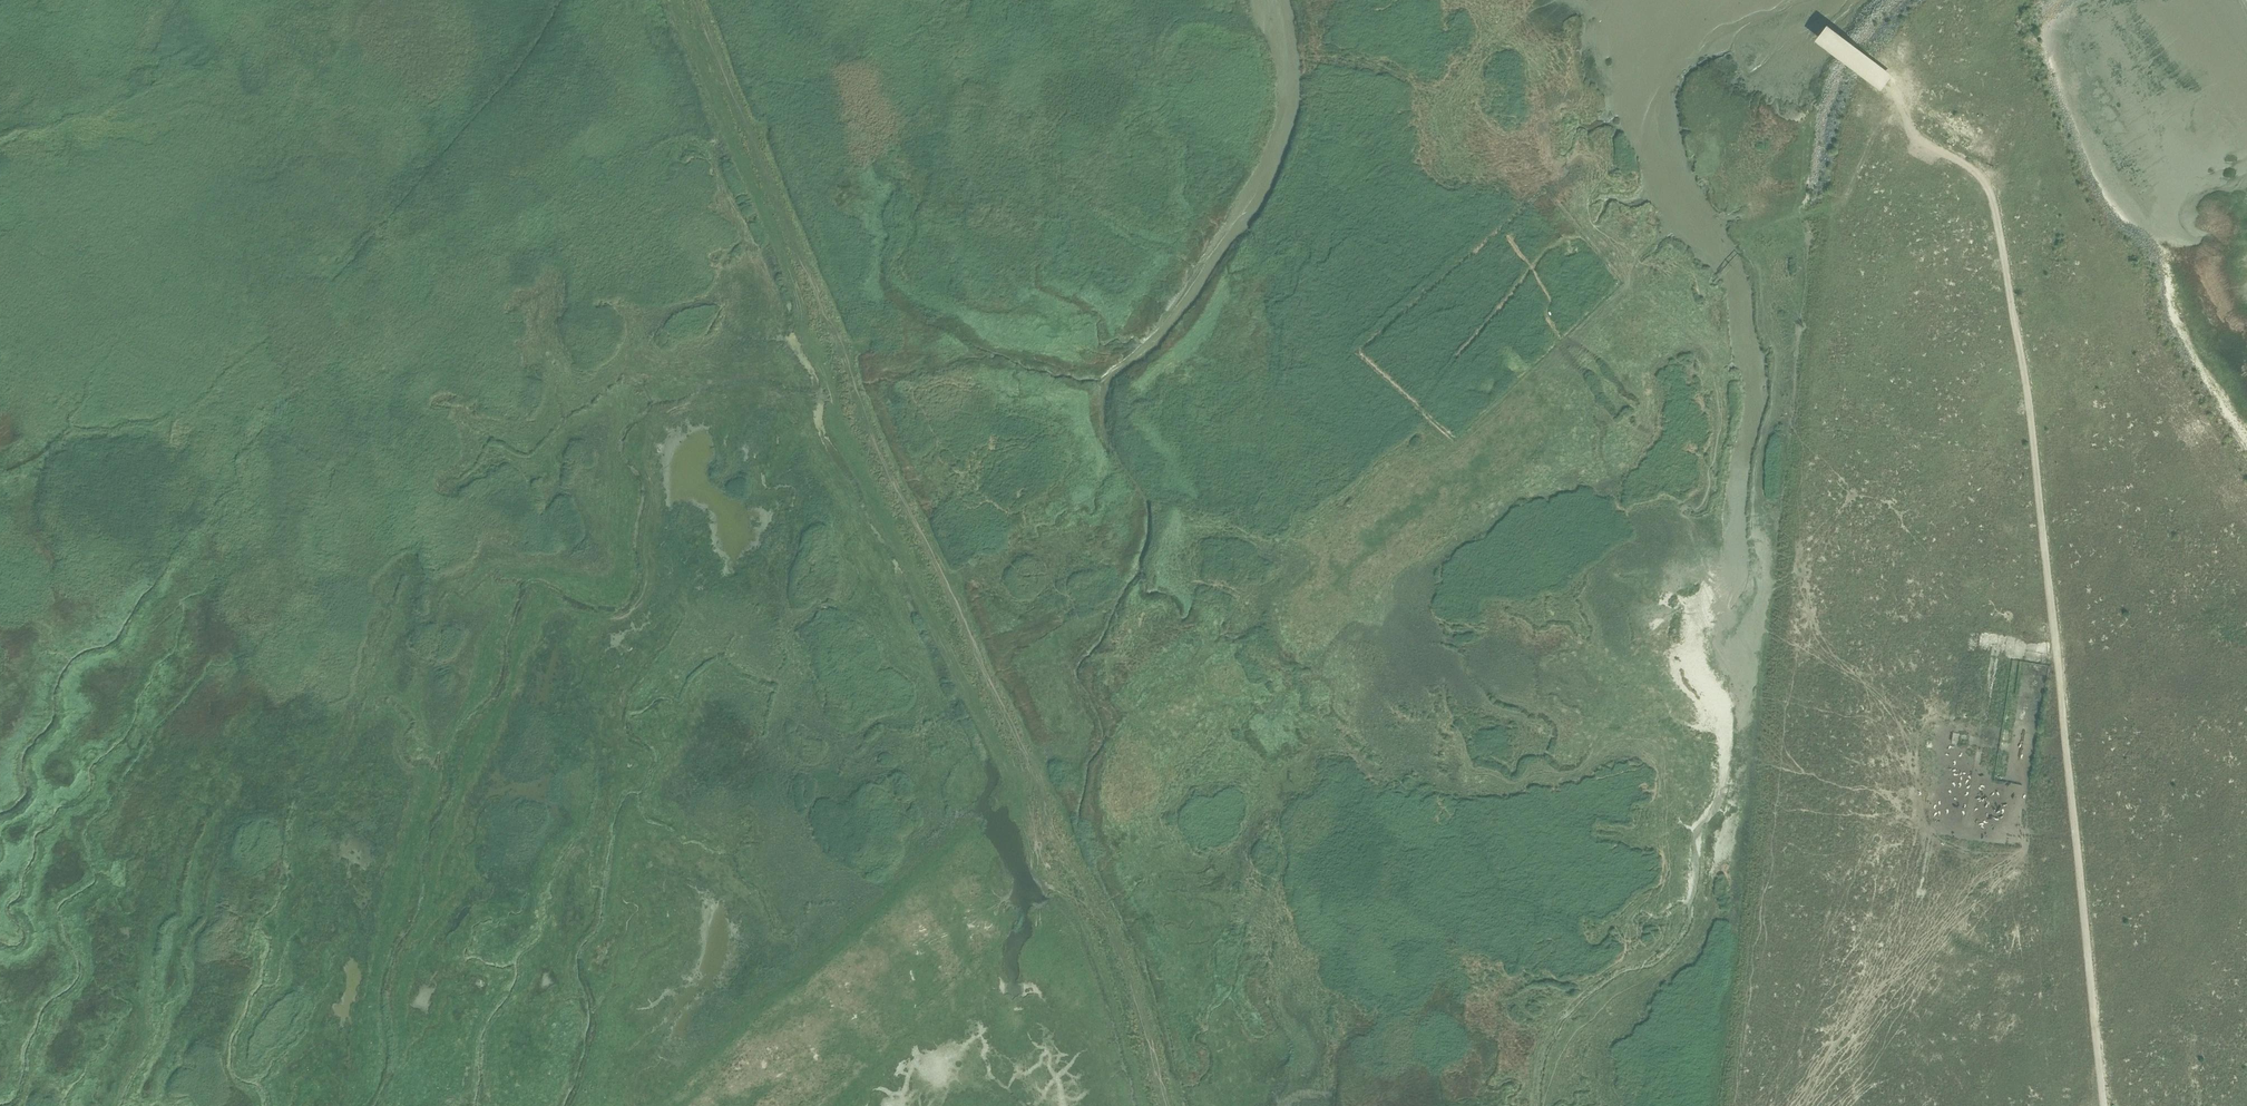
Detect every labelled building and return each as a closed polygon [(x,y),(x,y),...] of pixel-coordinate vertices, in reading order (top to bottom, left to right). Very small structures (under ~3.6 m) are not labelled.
[(1891,77),(1830,29),(1817,45),(1879,93),(1891,77)] [(2185,534),(2193,532),(2189,518),(2181,520),(2185,534)] [(1981,639),(1983,650),(1990,649),(1989,638),(1981,639)]
